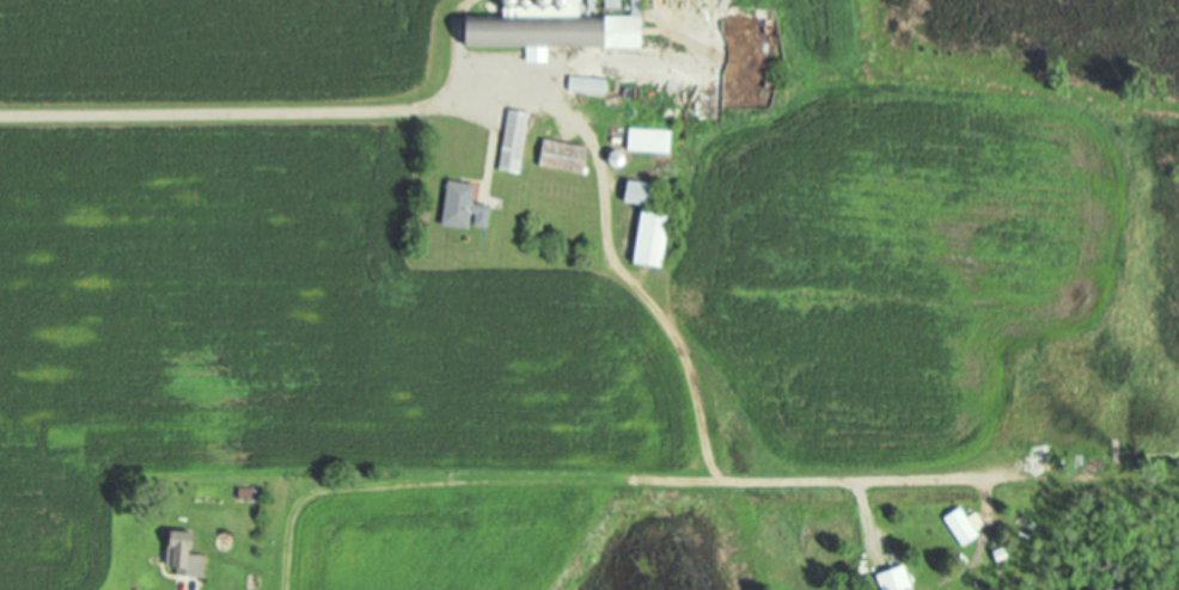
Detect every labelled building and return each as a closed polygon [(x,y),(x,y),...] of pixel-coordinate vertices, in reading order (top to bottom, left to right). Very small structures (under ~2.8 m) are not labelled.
[(495,17),(465,17),(465,45),(646,47),(646,0),(496,0),(495,17)] [(635,79),(570,78),(569,91),(606,92),(605,151),(668,152),(669,129),(634,128),(635,79)] [(522,174),(531,112),(508,108),(499,170),(522,174)] [(540,167),(586,172),(589,145),(543,140),(540,167)] [(443,226),(490,231),(493,206),(475,204),(478,184),(449,180),(443,226)] [(658,182),(630,182),(630,203),(658,203),(658,182)] [(636,264),(667,267),(672,210),(641,207),(636,264)] [(946,517),(964,546),(981,536),(962,507),(946,517)] [(207,576),(207,555),(196,555),(196,536),(176,536),(176,575),(207,576)]
